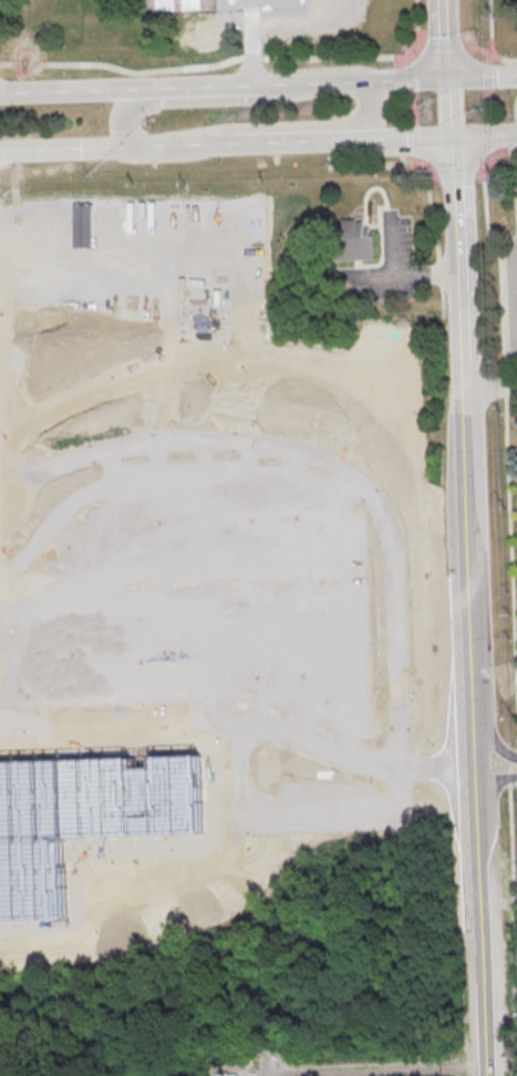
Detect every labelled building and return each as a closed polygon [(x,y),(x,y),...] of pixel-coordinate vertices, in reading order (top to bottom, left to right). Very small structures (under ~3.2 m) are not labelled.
[(157,11),(157,0),(175,0),(176,11),(157,11)] [(184,11),(183,0),(203,0),(203,10),(184,11)] [(75,247),(93,247),(93,203),(75,203),(75,247)] [(374,260),(334,262),(333,238),(341,237),(340,219),(363,219),(363,237),(373,237),(374,260)] [(83,922),(0,925),(0,766),(216,759),(218,837),(81,842),(83,922)]
